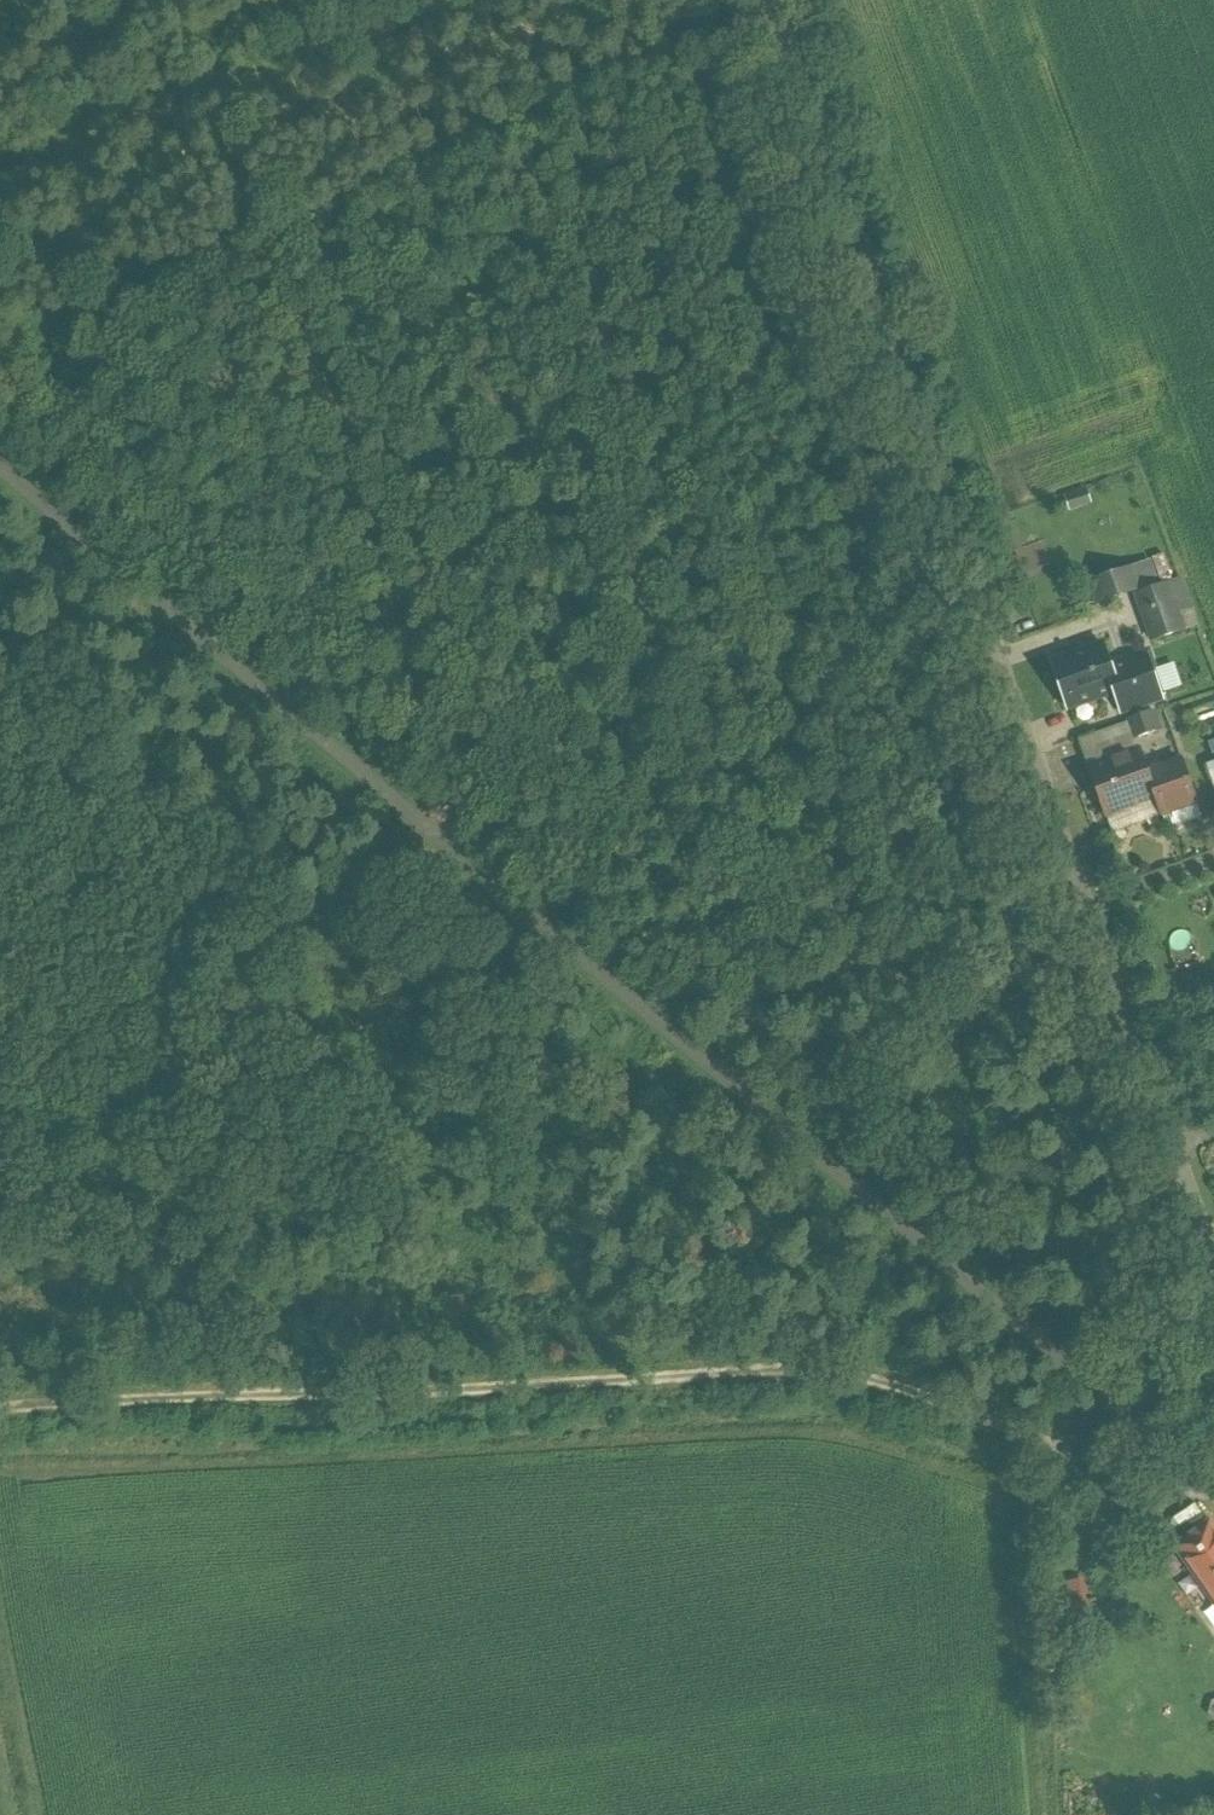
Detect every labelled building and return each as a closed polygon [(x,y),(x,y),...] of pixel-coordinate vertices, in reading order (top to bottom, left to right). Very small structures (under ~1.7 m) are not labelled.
[(1132,570),(1085,586),(1093,607),(1139,590),(1132,570)] [(1169,585),(1137,596),(1153,642),(1185,631),(1169,585)] [(1103,644),(1052,662),(1069,710),(1116,693),(1120,692),(1111,665),(1103,644)] [(1123,712),(1161,698),(1147,656),(1123,665),(1121,661),(1111,665),(1120,692),(1116,693),(1123,712)] [(1127,722),(1133,739),(1161,730),(1155,713),(1127,722)] [(1159,800),(1151,774),(1141,752),(1088,770),(1106,819),(1159,800)] [(1151,774),(1159,800),(1164,816),(1195,804),(1181,762),(1151,774)] [(1211,1523),(1176,1548),(1195,1574),(1213,1601),(1213,1527),(1211,1523)] [(1195,1574),(1168,1594),(1186,1620),(1213,1601),(1195,1574)] [(1154,1595),(1140,1605),(1151,1621),(1165,1612),(1154,1595)] [(1199,1639),(1213,1660),(1213,1629),(1199,1639)]
